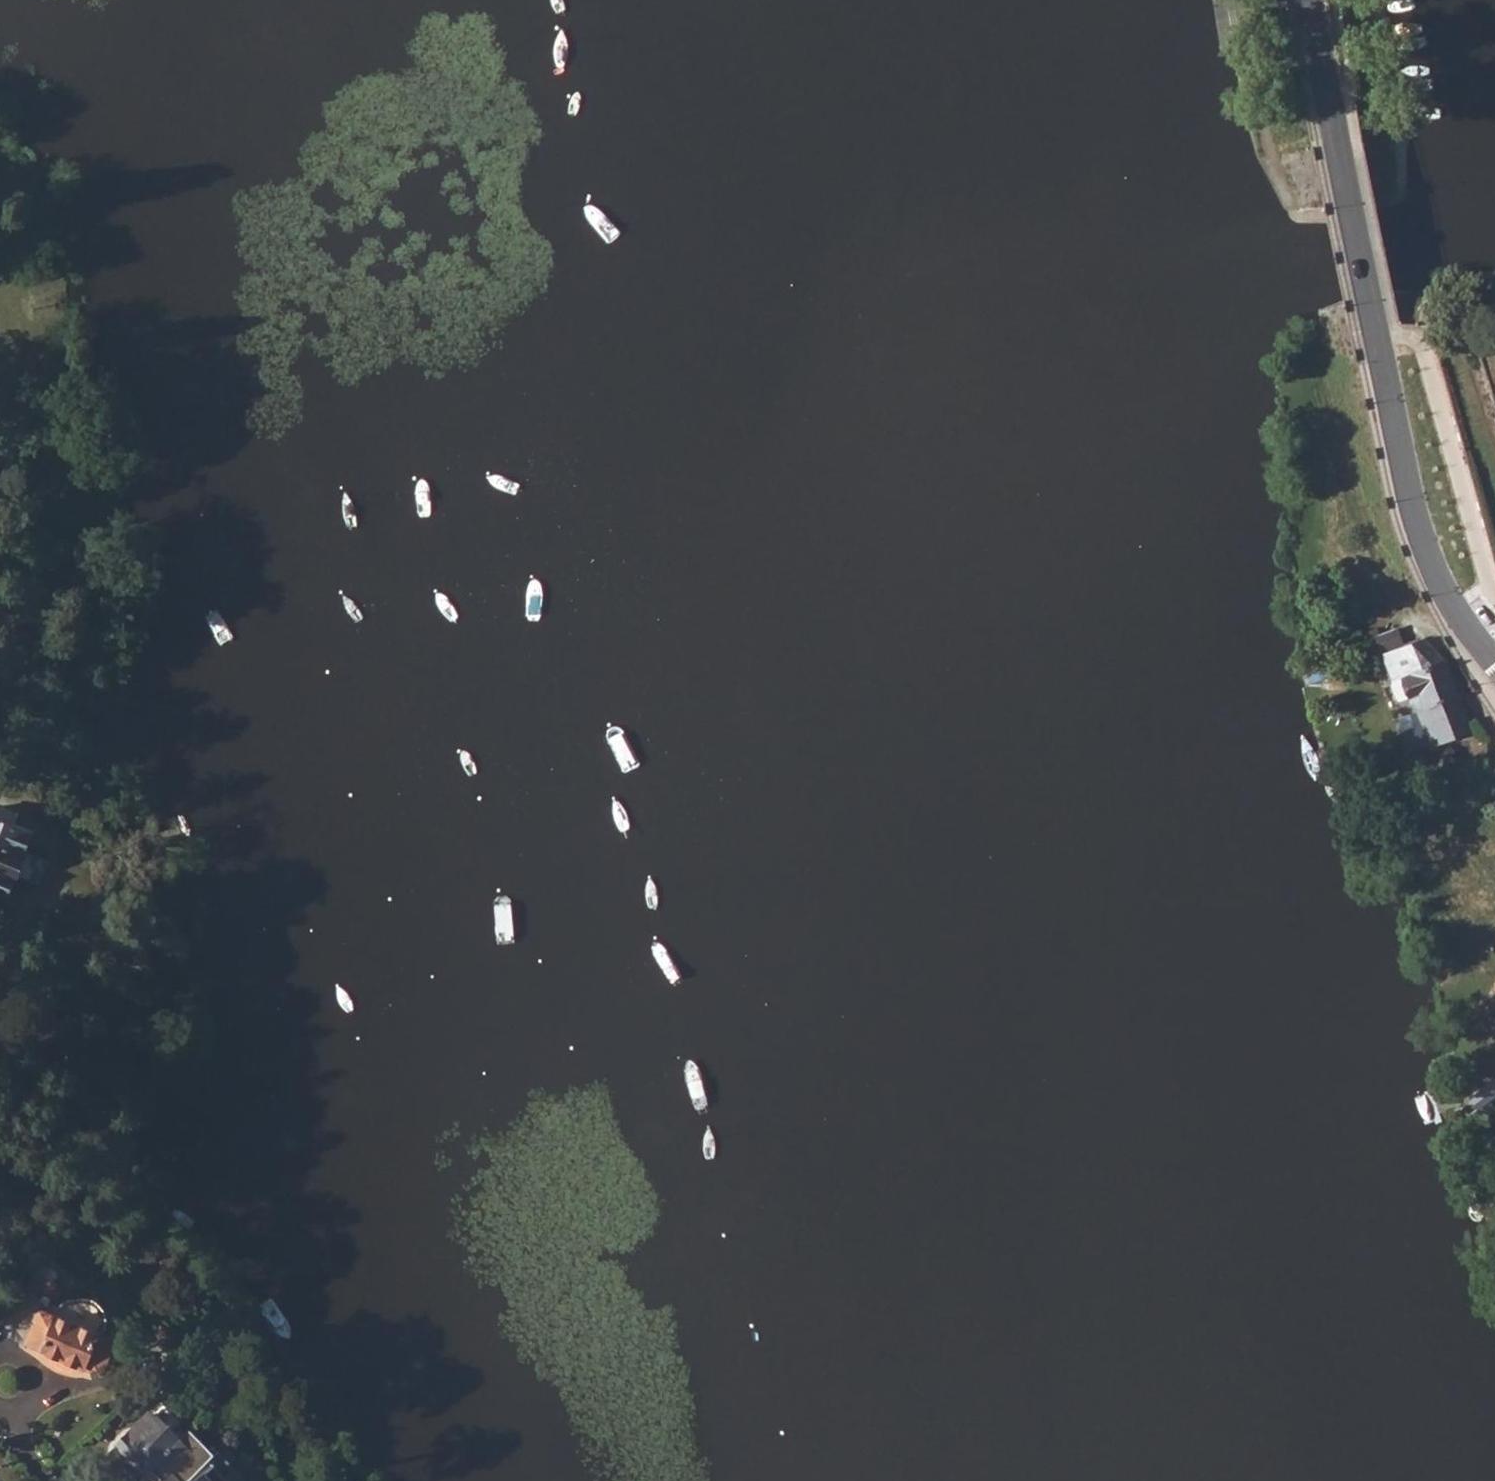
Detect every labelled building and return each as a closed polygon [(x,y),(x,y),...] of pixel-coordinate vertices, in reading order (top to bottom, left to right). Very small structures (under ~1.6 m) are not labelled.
[(1404,646),(1397,629),(1366,640),(1373,660),(1382,656),(1400,700),(1411,695),(1431,745),(1472,729),(1446,661),(1425,639),(1404,646)] [(44,844),(0,824),(0,903),(17,909),(25,886),(29,888),(40,865),(36,862),(44,844)] [(1487,951),(1494,969),(1494,947),(1487,951)] [(124,1347),(42,1313),(27,1350),(107,1386),(124,1347)] [(221,1466),(197,1443),(185,1452),(166,1431),(163,1433),(157,1426),(122,1462),(141,1480),(161,1480),(166,1477),(170,1480),(184,1480),(185,1480),(186,1480),(205,1480),(221,1466)]
